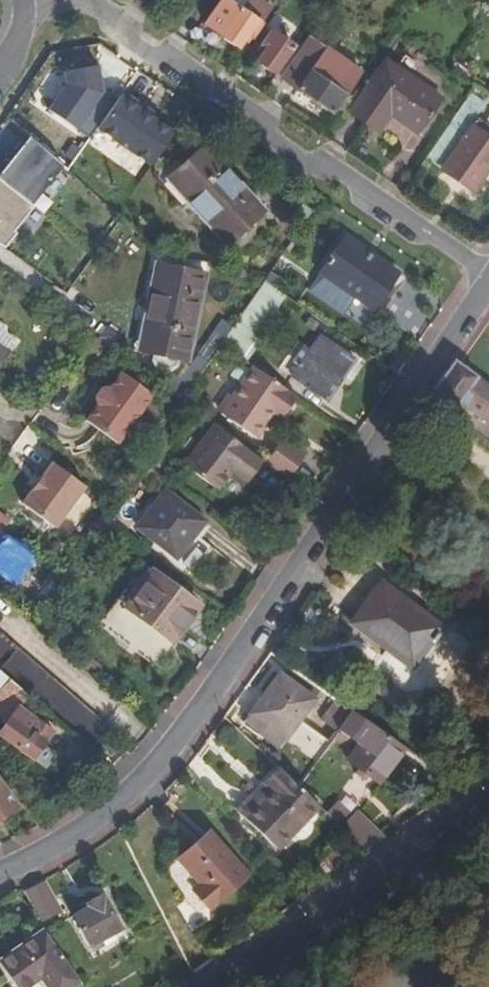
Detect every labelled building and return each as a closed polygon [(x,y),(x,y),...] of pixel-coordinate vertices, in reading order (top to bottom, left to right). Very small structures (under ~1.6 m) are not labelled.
[(237,49),(261,13),(242,0),(221,0),(204,25),(237,49)] [(257,61),(274,74),(293,47),(271,32),(261,45),(265,49),(257,61)] [(348,90),(350,91),(360,77),(308,41),(281,79),(331,114),(348,90)] [(383,60),(348,110),(377,130),(389,113),(417,132),(440,100),(383,60)] [(149,166),(175,122),(71,62),(45,107),(149,166)] [(462,133),(483,100),(469,91),(449,125),(462,133)] [(472,192),(488,169),(488,141),(470,127),(440,170),(472,192)] [(204,147),(167,181),(225,247),(263,213),(204,147)] [(345,239),(321,274),(374,311),(398,276),(345,239)] [(155,265),(145,308),(152,309),(143,351),(186,361),(204,276),(155,265)] [(274,308),(254,296),(219,345),(238,358),(274,308)] [(152,309),(145,308),(136,349),(143,351),(152,309)] [(0,325),(0,347),(5,351),(13,341),(7,336),(10,332),(0,325)] [(334,385),(329,382),(347,356),(320,337),(310,352),(305,349),(295,363),(300,367),(292,379),(323,400),(334,385)] [(5,351),(0,347),(0,371),(11,356),(5,351)] [(452,366),(427,400),(488,440),(488,391),(452,366)] [(280,419),(295,397),(251,367),(219,413),(255,438),(272,414),(280,419)] [(120,374),(108,391),(105,389),(100,391),(95,399),(95,403),(98,405),(86,421),(117,444),(151,397),(120,374)] [(237,464),(247,451),(211,425),(181,466),(214,489),(234,462),(237,464)] [(264,463),(286,480),(301,459),(279,443),(264,463)] [(22,505),(55,529),(85,488),(53,465),(22,505)] [(164,491),(137,527),(178,556),(204,520),(164,491)] [(34,556),(0,533),(10,519),(0,512),(0,570),(16,581),(34,556)] [(172,640),(198,604),(147,565),(120,601),(172,640)] [(380,581),(352,622),(413,666),(442,625),(380,581)] [(94,753),(113,733),(0,630),(0,669),(94,753)] [(323,690),(286,664),(245,721),(260,732),(265,725),(287,740),(323,690)] [(6,711),(23,692),(0,671),(0,705),(6,711)] [(16,710),(0,732),(0,734),(31,758),(48,735),(16,710)] [(380,785),(404,744),(346,710),(332,734),(349,744),(339,761),(380,785)] [(279,751),(287,740),(265,725),(260,732),(258,736),(279,751)] [(277,848),(319,806),(279,769),(264,785),(272,792),(246,818),(277,848)] [(408,800),(418,818),(445,801),(451,797),(461,789),(443,777),(408,800)] [(15,805),(0,781),(0,816),(15,805)] [(192,891),(209,911),(247,877),(209,833),(177,859),(199,885),(192,891)] [(70,891),(55,900),(43,880),(24,892),(42,923),(77,903),(70,891)] [(103,935),(118,927),(100,894),(85,903),(88,908),(73,916),(89,943),(96,939),(99,944),(106,940),(103,935)] [(77,980),(43,929),(0,959),(0,964),(15,986),(20,986),(40,974),(49,986),(67,986),(77,980)]
